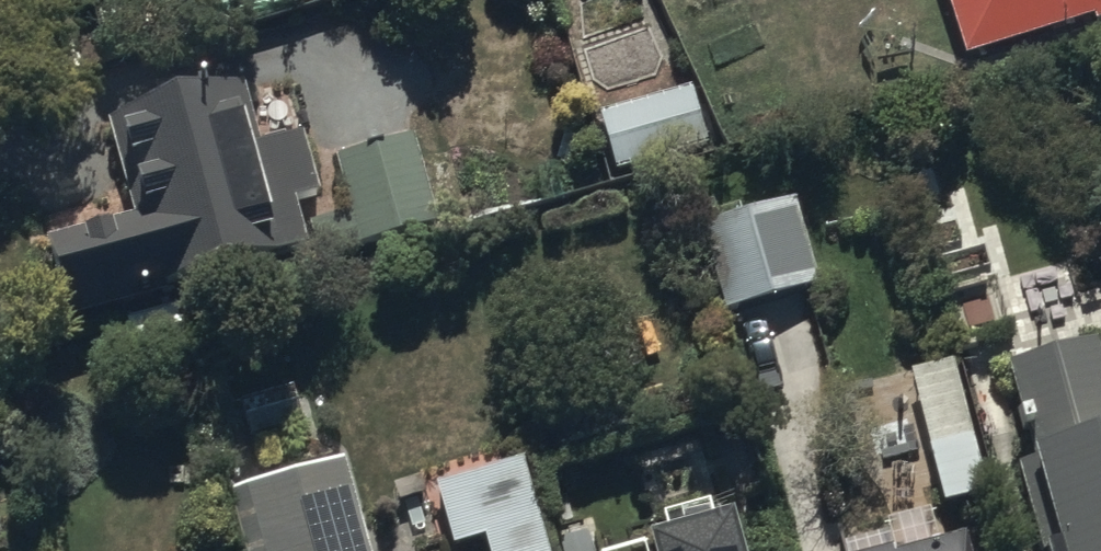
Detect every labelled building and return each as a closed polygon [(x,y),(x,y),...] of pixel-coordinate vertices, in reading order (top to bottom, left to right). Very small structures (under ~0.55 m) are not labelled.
[(969,55),(1095,14),(1098,24),(1100,23),(1100,0),(951,0),(969,55)] [(45,230),(67,306),(303,238),(289,190),(318,182),(300,122),(258,134),(240,75),(110,113),(130,181),(97,190),(104,213),(45,230)] [(707,134),(691,80),(598,107),(615,162),(707,134)] [(413,126),(335,147),(349,199),(308,210),(318,246),(436,214),(413,126)] [(820,278),(794,189),(694,218),(721,307),(820,278)] [(1091,328),(1006,356),(1036,448),(1014,455),(1045,550),(1100,550),(1100,360),(1091,328)] [(953,354),(910,364),(941,495),(984,485),(953,354)] [(293,378),(239,395),(250,433),(305,416),(293,378)] [(343,449),(227,480),(246,550),(371,550),(343,449)] [(520,449),(429,473),(446,536),(482,526),(488,550),(547,550),(520,449)] [(727,494),(644,518),(654,550),(744,550),(727,494)] [(855,550),(975,550),(968,522),(855,550)]
